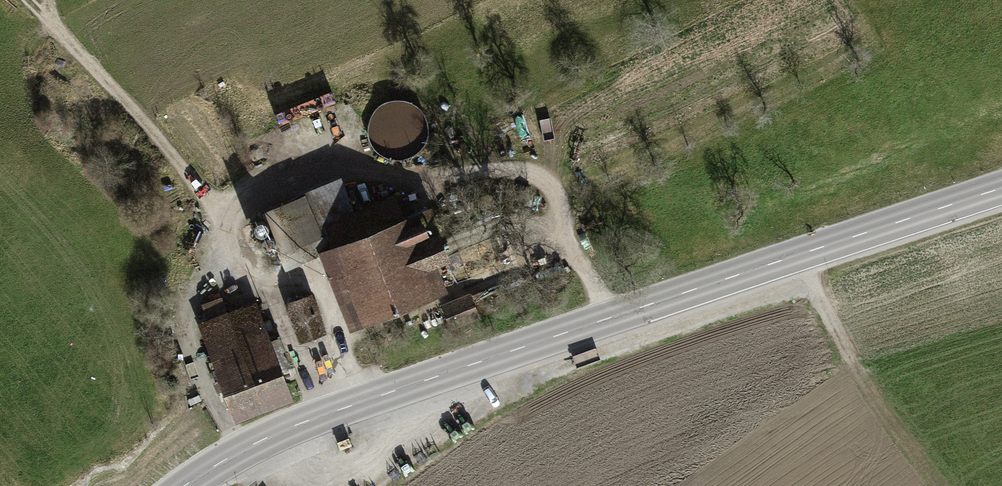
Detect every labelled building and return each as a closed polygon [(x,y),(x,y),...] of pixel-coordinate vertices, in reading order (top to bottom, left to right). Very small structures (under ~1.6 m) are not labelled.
[(368,108),(382,152),(415,142),(402,98),(368,108)] [(342,187),(304,202),(316,231),(325,228),(354,216),(342,187)] [(354,216),(325,228),(353,297),(345,300),(355,325),(433,294),(429,286),(438,282),(430,264),(445,258),(427,213),(405,222),(396,199),(354,216)] [(304,202),(267,217),(279,246),(316,231),(304,202)] [(323,332),(310,296),(288,304),(301,340),(323,332)] [(244,358),(262,405),(290,394),(280,368),(290,365),(279,337),(270,341),(256,305),(228,316),(244,358)] [(217,368),(244,358),(228,316),(201,326),(217,368)] [(244,358),(217,368),(235,415),(262,405),(244,358)]
